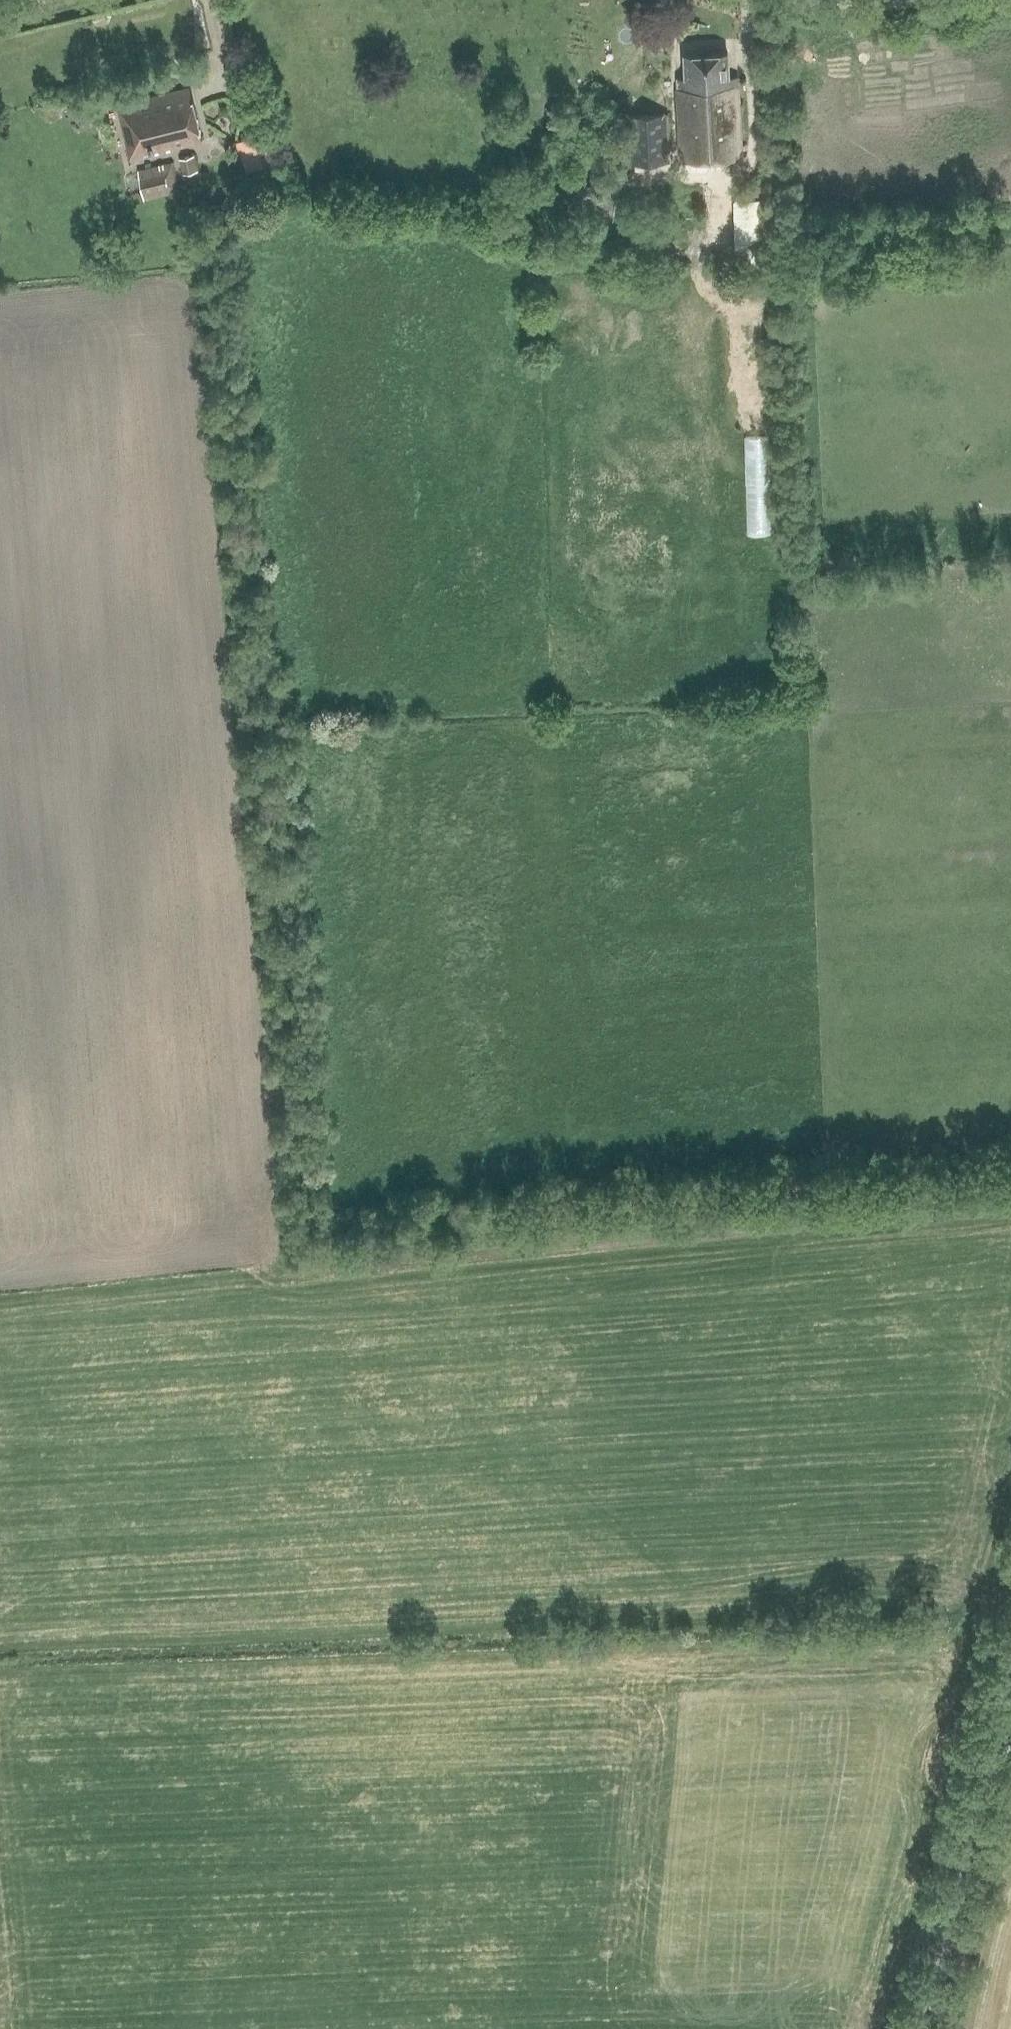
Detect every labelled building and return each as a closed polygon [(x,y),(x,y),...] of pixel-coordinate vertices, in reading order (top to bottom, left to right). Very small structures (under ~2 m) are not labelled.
[(729,77),(729,52),(683,53),(684,77),(676,78),(677,89),(675,89),(678,151),(670,151),(668,115),(628,116),(629,162),(741,158),(739,76),(729,77)] [(178,147),(202,141),(190,87),(116,104),(128,159),(179,148),(178,147)] [(194,171),(191,155),(176,159),(179,174),(194,171)] [(169,162),(133,170),(140,200),(177,191),(169,162)] [(272,163),(256,168),(263,188),(266,187),(272,203),(281,200),(275,184),(279,183),(272,163)] [(771,266),(770,197),(732,198),(734,267),(771,266)]
